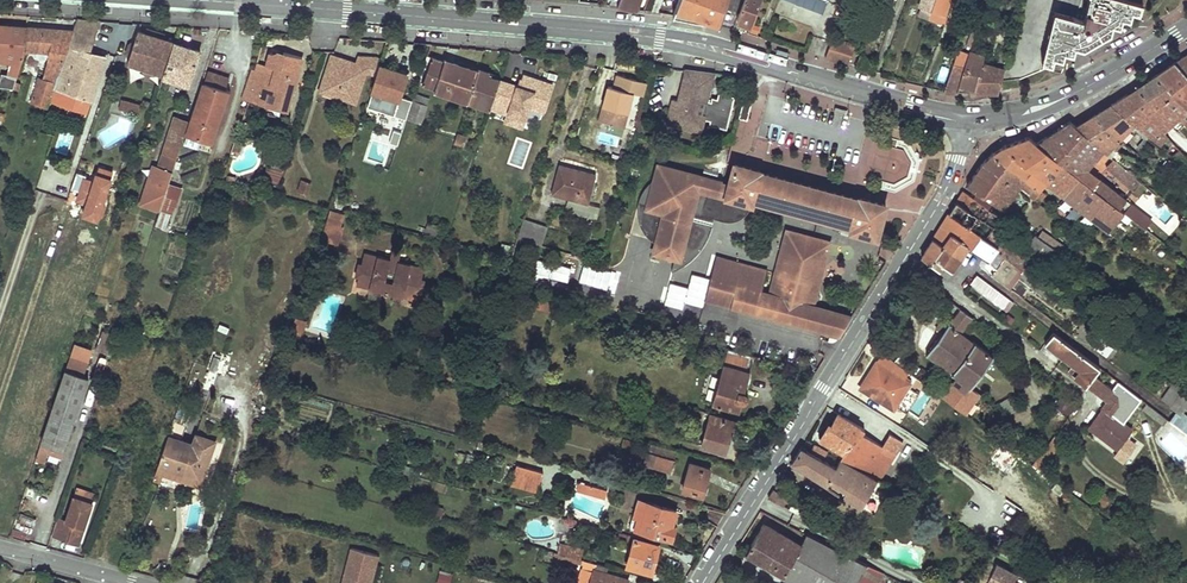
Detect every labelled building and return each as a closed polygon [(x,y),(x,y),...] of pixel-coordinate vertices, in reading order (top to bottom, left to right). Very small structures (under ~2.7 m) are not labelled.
[(637,9),(640,0),(620,0),(617,7),(637,9)] [(726,7),(739,12),(744,0),(728,0),(726,7)] [(739,12),(737,20),(751,25),(760,0),(744,0),(739,12)] [(919,7),(920,8),(918,15),(928,19),(928,18),(935,0),(922,0),(919,7)] [(928,18),(942,23),(950,0),(935,0),(928,18)] [(1019,78),(1062,60),(1064,50),(1073,52),(1075,44),(1083,47),(1110,31),(1112,22),(1119,24),(1139,10),(1141,1),(1139,0),(1023,0),(1015,28),(1007,60),(1002,80),(1019,78)] [(889,4),(881,1),(878,10),(885,13),(889,4)] [(26,27),(0,16),(0,60),(8,63),(5,76),(16,79),(25,50),(26,27)] [(58,27),(54,42),(76,49),(77,48),(87,17),(63,16),(58,27)] [(1004,24),(1001,32),(1012,36),(1015,28),(1004,24)] [(26,27),(25,50),(48,52),(42,78),(38,77),(30,103),(47,108),(49,102),(50,99),(64,56),(54,42),(58,27),(26,27)] [(162,75),(173,42),(167,40),(155,37),(156,32),(146,29),(145,34),(137,31),(133,41),(138,47),(142,49),(141,53),(135,55),(129,53),(126,62),(144,68),(143,71),(146,77),(155,72),(162,75)] [(848,65),(855,44),(833,37),(825,58),(848,65)] [(138,47),(133,41),(129,53),(135,55),(141,53),(142,49),(138,47)] [(54,42),(64,56),(101,68),(105,56),(77,48),(76,49),(54,42)] [(188,85),(199,50),(173,42),(162,75),(162,76),(188,85)] [(953,63),(964,67),(969,53),(958,48),(953,63)] [(282,55),(269,50),(265,65),(264,70),(255,67),(254,70),(251,69),(242,96),(256,100),(262,85),(271,88),(273,93),(272,98),(289,104),(294,90),(291,85),(293,84),(295,83),(296,81),(295,79),(293,77),(300,75),(305,58),(289,52),(287,56),(282,55)] [(985,55),(969,51),(969,53),(964,67),(953,63),(944,92),(950,92),(974,92),(983,62),(985,55)] [(1185,55),(1174,63),(1186,78),(1186,54),(1185,55)] [(86,109),(101,68),(64,56),(50,99),(86,109)] [(346,63),(333,62),(319,96),(353,107),(363,77),(374,79),(379,63),(378,61),(378,60),(377,59),(376,59),(375,58),(358,56),(358,64),(353,63),(352,67),(346,66),(346,63)] [(443,62),(427,56),(423,68),(427,69),(422,84),(434,88),(443,62)] [(1007,60),(1000,58),(997,67),(984,63),(983,62),(974,92),(987,91),(999,91),(1002,80),(1007,60)] [(467,102),(478,71),(444,60),(443,62),(434,88),(434,90),(456,98),(467,102)] [(1174,63),(1166,68),(1155,76),(1186,109),(1186,78),(1174,63)] [(380,66),(369,102),(378,105),(379,105),(382,95),(399,100),(407,74),(380,66)] [(714,70),(686,66),(678,97),(673,96),(668,117),(670,121),(698,128),(702,125),(704,116),(710,117),(709,121),(727,126),(729,115),(734,97),(735,93),(719,89),(717,96),(712,94),(711,98),(707,97),(714,70)] [(478,70),(478,71),(467,102),(490,110),(491,109),(500,80),(488,77),(489,73),(478,70)] [(207,72),(176,168),(174,167),(159,210),(160,211),(155,226),(165,229),(171,214),(172,215),(195,143),(210,148),(229,91),(224,90),(228,79),(207,72)] [(521,80),(522,82),(520,87),(500,80),(491,109),(508,114),(509,113),(525,118),(529,108),(543,113),(552,85),(523,75),(521,80)] [(1171,126),(1179,119),(1186,127),(1186,109),(1155,76),(1148,81),(1137,88),(1150,104),(1171,126)] [(15,81),(12,89),(18,91),(21,83),(15,81)] [(631,90),(606,83),(601,103),(604,104),(600,119),(621,125),(631,90)] [(271,88),(262,85),(256,100),(287,111),(289,104),(272,98),(273,93),(271,88)] [(1111,105),(1132,125),(1150,104),(1137,88),(1124,96),(1111,105)] [(429,98),(414,94),(412,100),(427,105),(429,98)] [(734,97),(729,115),(738,117),(747,119),(752,101),(742,99),(734,97)] [(50,99),(49,102),(85,113),(86,109),(50,99)] [(138,106),(121,100),(118,108),(135,114),(138,106)] [(427,105),(412,100),(408,112),(423,117),(427,105)] [(378,105),(369,102),(367,108),(376,111),(378,105)] [(1150,104),(1132,125),(1137,129),(1148,116),(1164,133),(1171,126),(1150,104)] [(1132,125),(1111,105),(1102,111),(1093,116),(1119,140),(1132,125)] [(408,112),(406,119),(421,124),(423,117),(408,112)] [(522,127),(525,118),(509,113),(508,114),(506,122),(522,127)] [(1087,120),(1077,127),(1107,153),(1112,148),(1119,140),(1093,116),(1087,120)] [(1137,129),(1147,137),(1151,141),(1181,167),(1186,161),(1186,159),(1164,133),(1148,116),(1137,129)] [(174,167),(188,122),(174,117),(157,168),(155,167),(151,179),(148,178),(140,204),(159,210),(174,167)] [(1134,191),(1141,182),(1122,166),(1107,153),(1077,127),(1070,121),(1054,132),(1036,143),(1079,177),(1086,168),(1096,157),(1134,191)] [(457,134),(454,143),(462,146),(465,137),(457,134)] [(1109,231),(1124,213),(1091,187),(1079,177),(1036,143),(1028,136),(1010,143),(1002,146),(992,154),(1024,177),(1030,169),(1047,182),(1109,231)] [(1147,137),(1139,147),(1143,150),(1151,141),(1147,137)] [(1107,153),(1122,166),(1127,160),(1112,148),(1107,153)] [(1024,177),(992,154),(981,164),(974,175),(967,186),(978,194),(990,202),(1003,211),(1020,186),(1031,193),(1030,195),(1039,202),(1045,193),(1041,190),(1024,177)] [(671,168),(673,163),(658,158),(654,170),(658,171),(665,169),(671,168)] [(727,191),(753,198),(755,193),(854,220),(853,224),(879,231),(887,199),(861,192),(861,193),(762,166),(762,165),(736,158),(736,159),(727,191)] [(270,163),(265,178),(277,183),(283,167),(270,163)] [(706,186),(718,190),(722,176),(673,163),(671,168),(665,169),(658,171),(654,170),(653,174),(647,180),(641,188),(639,196),(647,198),(645,203),(663,207),(654,237),(652,246),(673,253),(670,265),(674,264),(686,258),(691,254),(698,247),(708,220),(687,214),(690,204),(691,204),(693,205),(695,205),(697,205),(699,204),(700,203),(701,202),(702,200),(706,186)] [(559,165),(551,194),(588,204),(596,174),(559,165)] [(1079,177),(1091,187),(1099,178),(1086,168),(1079,177)] [(1030,169),(1024,177),(1041,190),(1047,182),(1030,169)] [(725,191),(728,178),(722,176),(718,190),(725,191)] [(1091,187),(1124,213),(1129,206),(1125,203),(1127,200),(1099,178),(1091,187)] [(308,193),(311,181),(301,179),(298,190),(308,193)] [(708,220),(718,190),(706,186),(702,200),(701,202),(700,203),(699,204),(697,205),(695,205),(693,205),(691,204),(690,204),(687,214),(708,220)] [(956,202),(949,214),(978,235),(998,248),(996,251),(1030,276),(1034,271),(1027,266),(1030,261),(991,231),(1001,217),(987,207),(975,199),(963,191),(956,202)] [(978,194),(975,199),(987,207),(990,202),(978,194)] [(647,198),(639,196),(638,197),(637,207),(639,216),(643,225),(649,233),(654,237),(663,207),(645,203),(647,198)] [(326,222),(341,227),(345,215),(330,209),(326,222)] [(941,226),(933,239),(959,257),(966,246),(970,248),(978,235),(949,214),(941,226)] [(548,228),(523,220),(517,238),(542,246),(548,228)] [(341,227),(326,222),(320,239),(338,245),(344,228),(341,227)] [(440,227),(428,223),(424,233),(437,237),(440,227)] [(864,276),(843,310),(816,303),(818,297),(814,290),(811,289),(826,237),(790,227),(773,292),(765,289),(771,268),(720,254),(708,297),(843,333),(889,259),(871,248),(855,270),(864,276)] [(1022,228),(1015,238),(1049,263),(1057,251),(1038,237),(1034,234),(1033,236),(1022,228)] [(1039,236),(1064,253),(1067,248),(1042,231),(1041,231),(1037,229),(1034,234),(1038,237),(1039,236)] [(1030,276),(996,251),(998,248),(978,235),(970,248),(987,260),(993,267),(994,269),(992,276),(1009,289),(1018,278),(1040,294),(1045,288),(1030,276)] [(922,257),(948,277),(958,261),(957,260),(959,257),(933,239),(927,249),(922,257)] [(423,268),(365,253),(362,264),(359,264),(355,276),(359,277),(372,280),(369,289),(403,297),(405,288),(417,292),(421,293),(424,280),(420,279),(423,268)] [(537,276),(569,281),(571,265),(539,260),(537,276)] [(1037,266),(1030,261),(1027,266),(1034,271),(1037,266)] [(585,262),(579,281),(606,289),(612,270),(585,262)] [(976,275),(971,283),(1006,310),(1012,301),(976,275)] [(372,280),(359,277),(357,285),(369,289),(372,280)] [(417,292),(405,288),(403,297),(415,300),(417,292)] [(546,301),(534,298),(532,305),(544,308),(546,301)] [(970,387),(993,356),(961,332),(969,322),(972,318),(961,308),(926,354),(956,377),(941,397),(965,414),(980,394),(970,387)] [(687,318),(667,312),(661,333),(681,338),(687,318)] [(305,320),(295,317),(288,341),(297,344),(305,320)] [(972,318),(969,322),(1001,346),(1004,341),(972,318)] [(1089,342),(1099,329),(1089,321),(1086,324),(1084,322),(1081,326),(1083,328),(1079,334),(1089,342)] [(1089,342),(1103,353),(1105,352),(1104,351),(1113,340),(1099,329),(1089,342)] [(111,354),(117,336),(102,331),(95,349),(111,354)] [(1045,343),(1069,362),(1064,368),(1086,385),(1087,384),(1109,401),(1089,428),(1118,449),(1132,430),(1110,414),(1121,399),(1111,392),(1113,389),(1094,375),(1100,367),(1053,332),(1045,343)] [(1108,354),(1118,342),(1114,339),(1113,340),(1104,351),(1105,352),(1108,354)] [(86,363),(90,350),(74,344),(41,443),(64,450),(88,379),(74,374),(79,360),(86,363)] [(713,403),(738,410),(741,400),(744,400),(746,399),(747,398),(747,396),(746,394),(744,393),(741,392),(743,384),(746,385),(753,358),(727,350),(713,403)] [(876,362),(860,388),(893,409),(909,383),(876,362)] [(1175,383),(1164,397),(1173,404),(1183,390),(1175,383)] [(881,447),(888,436),(880,431),(886,422),(886,418),(839,389),(827,407),(837,414),(863,431),(861,434),(881,447)] [(1183,390),(1173,404),(1178,412),(1180,414),(1186,406),(1186,407),(1186,392),(1183,390)] [(1060,398),(1054,406),(1068,417),(1074,409),(1060,398)] [(1171,422),(1186,434),(1186,419),(1180,414),(1178,412),(1171,422)] [(711,413),(701,446),(725,453),(727,443),(724,442),(731,419),(711,413)] [(877,479),(879,480),(901,444),(888,436),(881,447),(861,434),(863,431),(837,414),(831,425),(829,429),(826,428),(820,439),(843,453),(840,459),(877,479)] [(886,422),(880,431),(888,436),(895,426),(887,421),(886,422)] [(895,426),(888,436),(901,444),(905,438),(909,431),(897,423),(895,426)] [(909,431),(905,438),(915,445),(917,443),(922,446),(924,442),(909,431)] [(167,437),(157,468),(183,477),(184,473),(202,480),(215,441),(195,435),(192,446),(167,437)] [(638,443),(623,439),(621,445),(636,449),(638,443)] [(677,451),(650,443),(644,464),(671,472),(677,451)] [(810,452),(801,447),(791,463),(861,507),(870,492),(877,479),(840,459),(836,467),(823,459),(827,452),(814,445),(810,452)] [(690,463),(683,489),(702,495),(710,469),(690,463)] [(528,468),(516,465),(514,474),(525,478),(528,468)] [(525,478),(514,474),(511,483),(538,491),(543,472),(528,468),(525,478)] [(184,473),(183,477),(201,483),(202,480),(184,473)] [(787,485),(779,481),(768,499),(782,506),(787,498),(781,494),(787,485)] [(591,486),(579,482),(577,489),(589,492),(591,486)] [(787,485),(781,494),(787,498),(793,489),(787,485)] [(608,490),(591,486),(589,492),(606,497),(608,490)] [(1100,490),(1094,498),(1104,506),(1110,497),(1100,490)] [(882,500),(870,492),(861,507),(874,515),(882,500)] [(51,535),(79,544),(92,502),(74,497),(66,520),(57,517),(51,535)] [(634,528),(671,539),(675,526),(671,525),(676,511),(637,499),(634,509),(635,511),(634,515),(632,516),(629,526),(631,529),(634,529),(634,528)] [(884,573),(867,564),(856,558),(831,546),(806,534),(801,545),(764,524),(746,554),(794,582),(828,582),(829,582),(831,582),(878,582),(884,573)] [(659,545),(634,538),(627,566),(651,573),(659,545)] [(583,550),(561,544),(558,553),(580,559),(583,550)] [(342,582),(372,582),(379,554),(351,547),(342,582)] [(628,580),(606,573),(608,567),(580,559),(558,553),(555,552),(554,556),(558,557),(555,565),(562,567),(565,558),(583,563),(578,582),(627,582),(628,580)] [(974,582),(1014,582),(1017,576),(996,565),(995,568),(985,563),(974,582)] [(452,572),(440,570),(438,582),(450,582),(452,572)]
